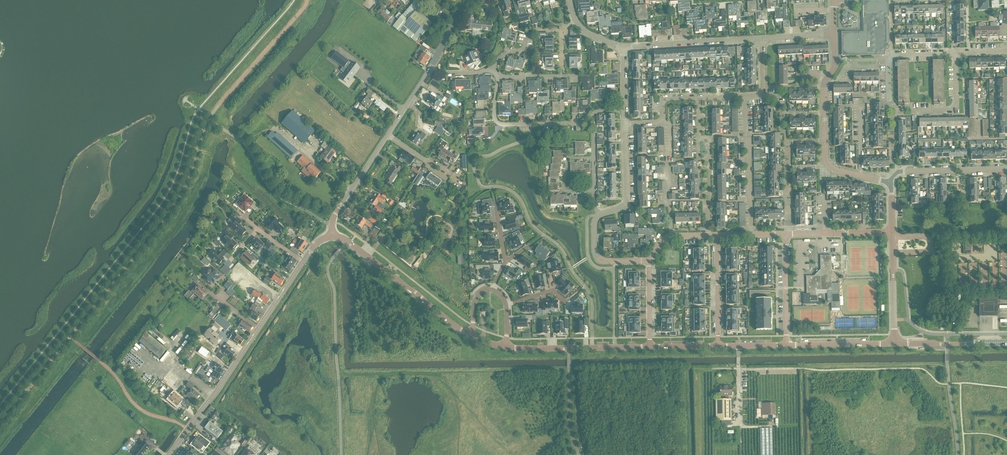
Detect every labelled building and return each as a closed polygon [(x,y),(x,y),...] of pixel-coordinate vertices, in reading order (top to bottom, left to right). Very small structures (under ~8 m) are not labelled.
[(513,0),(517,17),(519,17),(520,23),(529,21),(527,14),(525,10),(525,11),(525,10),(524,7),(522,7),(519,8),(517,0),(513,0)] [(519,8),(522,7),(524,7),(531,5),(529,0),(517,0),(519,8)] [(578,2),(579,10),(578,10),(578,11),(579,11),(579,13),(583,13),(583,10),(586,10),(586,12),(591,11),(590,0),(589,0),(586,0),(586,1),(578,2)] [(678,1),(678,9),(678,10),(678,12),(683,12),(682,9),(686,9),(686,10),(690,10),(690,6),(689,0),(685,0),(685,1),(682,1),(682,0),(678,1)] [(747,1),(748,10),(747,10),(747,11),(748,11),(748,12),(748,13),(755,12),(760,11),(759,8),(759,0),(754,0),(753,0),(753,1),(753,3),(751,3),(751,1),(747,2),(747,1)] [(767,6),(766,7),(767,8),(767,7),(767,9),(767,10),(771,9),(771,6),(774,6),(774,8),(779,8),(779,4),(778,0),(766,0),(767,6)] [(841,32),(842,56),(885,55),(885,50),(888,50),(890,47),(888,44),(889,42),(889,21),(887,18),(889,16),(889,0),(886,0),(868,0),(866,1),(863,1),(863,32),(841,32)] [(974,9),(978,8),(978,11),(989,10),(989,0),(974,0),(974,9)] [(508,1),(501,3),(505,17),(509,16),(507,11),(511,10),(510,6),(509,6),(508,1)] [(728,5),(728,14),(728,15),(729,15),(729,17),(736,16),(736,15),(740,15),(740,11),(740,3),(736,3),(736,5),(736,7),(732,7),(732,5),(728,5)] [(760,11),(755,12),(756,20),(755,20),(755,21),(756,21),(756,23),(760,23),(760,20),(764,20),(764,21),(768,21),(767,10),(767,9),(766,9),(766,4),(763,4),(763,9),(763,11),(763,13),(760,13),(760,11)] [(779,8),(774,8),(775,9),(775,17),(775,18),(775,17),(775,20),(783,19),(783,28),(784,28),(784,27),(786,27),(786,21),(787,21),(786,4),(782,5),(783,7),(783,9),(779,9),(779,8)] [(943,5),(937,5),(937,14),(938,14),(942,14),(942,19),(945,19),(945,13),(943,13),(943,5)] [(378,6),(375,10),(377,12),(385,19),(388,21),(393,15),(390,13),(383,7),(381,9),(378,6)] [(709,7),(705,7),(705,14),(706,16),(705,16),(705,17),(706,17),(706,18),(706,19),(714,19),(713,18),(718,17),(717,14),(717,6),(713,6),(713,7),(713,9),(710,9),(709,7)] [(690,10),(686,10),(686,12),(686,19),(686,20),(687,20),(687,22),(691,22),(691,19),(694,19),(694,21),(698,20),(698,17),(698,9),(694,9),(694,12),(692,12),(690,12),(690,10)] [(399,20),(393,26),(399,32),(401,30),(410,38),(410,37),(415,42),(419,38),(432,23),(417,10),(412,15),(409,20),(408,20),(403,15),(402,15),(399,20)] [(591,11),(586,12),(586,13),(587,21),(587,22),(587,23),(592,23),(595,23),(595,22),(599,22),(599,17),(598,10),(594,10),(594,11),(591,11)] [(718,17),(713,18),(714,19),(714,26),(714,27),(714,29),(718,29),(718,26),(722,26),(722,27),(726,27),(725,10),(721,10),(721,17),(721,19),(718,19),(718,17)] [(844,11),(842,14),(844,17),(842,19),(844,22),(847,22),(849,19),(851,19),(853,16),(851,14),(848,14),(847,11),(844,11)] [(740,15),(736,15),(736,16),(737,24),(736,24),(737,25),(737,27),(741,27),(741,24),(744,23),(744,24),(748,24),(749,24),(748,13),(748,12),(744,13),(744,15),(744,17),(741,17),(740,15)] [(603,17),(599,17),(599,22),(599,26),(599,27),(599,29),(603,28),(603,25),(607,25),(607,27),(611,27),(611,22),(610,15),(606,15),(606,18),(603,19),(603,17)] [(807,18),(806,18),(806,19),(808,21),(808,23),(807,25),(807,27),(818,26),(820,26),(827,25),(826,22),(826,19),(826,16),(807,18)] [(849,19),(847,22),(848,25),(851,25),(853,22),(856,22),(857,19),(856,16),(853,16),(851,19),(849,19)] [(468,20),(467,30),(473,31),(472,34),(481,35),(481,30),(491,31),(493,23),(473,20),(473,19),(470,18),(469,20),(468,20)] [(698,20),(694,21),(695,29),(694,29),(695,30),(695,32),(699,32),(699,30),(707,29),(706,19),(706,18),(702,18),(702,20),(702,22),(699,22),(698,20)] [(613,22),(611,22),(611,27),(611,31),(611,32),(611,34),(615,33),(619,33),(619,32),(623,32),(623,27),(622,20),(621,20),(621,19),(618,19),(618,21),(618,24),(615,24),(615,22),(613,22)] [(625,27),(623,27),(623,32),(623,35),(623,36),(623,38),(627,38),(629,38),(631,38),(631,37),(635,36),(634,25),(633,25),(633,23),(630,24),(630,25),(630,28),(627,28),(626,26),(625,27)] [(999,27),(999,37),(1006,36),(1006,37),(1006,23),(1002,23),(1002,25),(1001,26),(999,27)] [(643,26),(639,26),(639,35),(639,36),(640,36),(640,38),(644,38),(644,36),(644,35),(647,35),(647,36),(652,36),(652,37),(655,36),(654,30),(651,30),(651,24),(647,25),(647,28),(645,28),(643,28),(643,26)] [(502,34),(501,39),(505,40),(512,42),(515,43),(518,33),(511,31),(511,30),(504,28),(502,33),(502,34)] [(938,35),(937,35),(937,43),(944,43),(943,35),(945,35),(945,29),(942,29),(942,33),(938,33),(938,35)] [(548,33),(539,33),(539,37),(542,37),(542,41),(542,42),(542,43),(543,43),(544,44),(545,44),(545,49),(548,49),(552,49),(553,49),(553,42),(553,36),(548,36),(548,33)] [(570,42),(569,42),(569,49),(578,49),(577,44),(578,44),(579,44),(580,43),(580,42),(581,42),(581,41),(581,35),(570,35),(570,42)] [(595,46),(591,46),(591,61),(591,62),(591,64),(595,64),(595,61),(599,61),(599,63),(603,63),(603,51),(599,51),(599,55),(595,55),(595,46)] [(470,54),(464,57),(468,65),(473,63),(474,63),(473,61),(479,58),(479,57),(479,55),(478,56),(476,50),(470,53),(470,54)] [(336,51),(331,58),(342,67),(344,68),(349,62),(348,61),(349,61),(336,51)] [(634,55),(633,55),(633,61),(640,61),(640,55),(642,55),(642,51),(634,51),(634,55)] [(654,57),(653,57),(653,61),(653,65),(657,65),(657,61),(661,60),(660,52),(654,52),(654,57)] [(421,56),(420,57),(428,61),(431,57),(424,53),(422,56),(421,56)] [(509,57),(506,65),(513,68),(514,66),(522,69),(525,62),(526,59),(527,60),(530,58),(525,53),(523,55),(524,57),(523,59),(520,57),(518,60),(518,62),(515,61),(516,60),(509,57)] [(416,54),(415,57),(419,60),(418,62),(425,66),(428,61),(420,57),(416,54)] [(570,61),(570,68),(578,68),(578,63),(579,63),(579,62),(580,62),(581,61),(581,60),(581,54),(570,54),(570,61)] [(553,55),(542,55),(542,60),(542,61),(543,62),(544,63),(545,63),(546,68),(554,68),(554,61),(553,61),(553,55)] [(966,60),(964,60),(964,63),(966,63),(966,65),(969,65),(969,68),(975,68),(975,59),(969,59),(969,60),(966,60)] [(943,87),(942,80),(942,74),(942,67),(942,60),(933,60),(933,67),(933,74),(933,81),(933,87),(933,94),(933,101),(934,101),(934,105),(940,105),(940,104),(944,104),(944,100),(943,100),(943,94),(943,87)] [(342,67),(340,70),(343,72),(344,73),(343,74),(341,77),(345,80),(347,78),(348,78),(349,75),(352,77),(355,73),(356,71),(357,71),(356,71),(359,67),(352,62),(351,63),(350,63),(348,61),(349,62),(344,68),(342,67)] [(898,68),(898,75),(898,81),(898,88),(898,95),(898,101),(898,102),(899,102),(899,106),(905,106),(905,104),(909,104),(909,101),(908,101),(907,95),(907,88),(907,81),(907,74),(907,68),(907,61),(897,61),(898,68)] [(599,71),(599,72),(599,73),(599,75),(603,75),(603,73),(607,73),(607,74),(611,74),(611,70),(611,62),(607,62),(607,63),(607,65),(603,65),(603,63),(599,63),(599,64),(599,71)] [(607,82),(607,83),(607,85),(615,85),(615,84),(619,84),(619,72),(615,72),(615,74),(611,75),(611,74),(607,74),(607,75),(607,82)] [(588,75),(581,75),(581,79),(583,79),(583,83),(583,88),(582,88),(582,89),(583,89),(583,91),(590,91),(590,90),(595,90),(595,86),(595,75),(591,75),(588,75)] [(480,76),(476,76),(476,79),(480,79),(480,85),(481,85),(489,85),(490,85),(491,85),(491,81),(490,81),(490,77),(493,77),(480,77),(480,76)] [(556,89),(556,90),(556,92),(560,92),(560,89),(564,89),(564,91),(568,91),(568,79),(564,79),(564,82),(560,82),(560,80),(556,80),(556,89)] [(455,82),(452,82),(452,91),(456,91),(456,87),(464,87),(464,90),(471,90),(471,80),(455,80),(455,82)] [(529,87),(526,87),(526,93),(529,93),(537,93),(537,92),(541,92),(541,88),(541,80),(537,80),(537,81),(537,83),(533,83),(533,81),(529,81),(529,87)] [(500,89),(500,94),(507,94),(510,94),(510,93),(514,93),(514,81),(510,81),(510,83),(507,83),(507,81),(502,81),(502,89),(500,89)] [(481,89),(478,89),(478,93),(480,93),(480,92),(487,92),(487,93),(488,93),(489,93),(490,93),(490,89),(489,89),(489,85),(481,85),(481,89)] [(514,93),(510,93),(510,94),(510,101),(510,102),(510,104),(514,104),(514,102),(518,102),(518,103),(522,103),(522,87),(518,87),(518,94),(514,94),(514,93)] [(365,98),(361,104),(365,107),(368,109),(372,103),(368,100),(370,96),(371,97),(373,93),(368,89),(366,93),(368,94),(365,98)] [(591,98),(590,98),(590,99),(590,100),(591,100),(591,101),(595,101),(595,99),(598,98),(598,100),(603,100),(602,97),(605,97),(605,89),(602,89),(598,89),(598,90),(595,90),(590,90),(590,91),(591,98)] [(564,99),(564,100),(564,101),(564,103),(568,103),(568,100),(571,100),(572,102),(576,102),(576,90),(572,90),(572,93),(568,93),(568,91),(564,91),(564,99)] [(537,100),(537,101),(537,104),(541,104),(541,101),(545,100),(545,103),(549,102),(549,91),(545,91),(545,94),(541,94),(541,92),(537,92),(537,93),(537,100)] [(480,96),(477,96),(477,101),(477,100),(479,100),(486,100),(486,101),(487,101),(487,100),(489,100),(489,93),(488,93),(487,93),(487,92),(480,92),(480,93),(480,96)] [(430,95),(426,102),(427,102),(427,103),(429,104),(434,107),(435,105),(438,107),(443,99),(444,97),(441,95),(439,97),(438,96),(436,99),(430,95)] [(577,107),(577,114),(580,114),(580,113),(584,113),(584,111),(584,110),(587,110),(587,111),(591,111),(591,108),(591,101),(591,100),(590,100),(590,99),(587,99),(587,101),(583,101),(579,101),(578,101),(577,101),(577,105),(577,106),(577,107)] [(477,105),(476,105),(476,108),(485,108),(485,109),(486,109),(486,108),(487,108),(487,100),(487,101),(486,101),(486,100),(479,100),(479,104),(477,105)] [(553,108),(550,108),(550,115),(553,114),(557,114),(557,111),(560,111),(560,112),(564,112),(564,103),(564,101),(564,100),(560,100),(560,104),(557,104),(556,102),(552,102),(553,108)] [(526,109),(523,109),(523,115),(526,115),(530,115),(530,114),(537,114),(537,104),(537,101),(533,101),(533,105),(530,105),(530,103),(526,103),(526,109)] [(499,112),(499,114),(499,115),(503,115),(503,112),(507,112),(507,113),(511,113),(510,104),(510,102),(506,102),(506,106),(503,106),(503,104),(499,104),(499,112)] [(292,111),(281,123),(304,143),(315,131),(299,118),(301,116),(294,109),(292,112),(292,111)] [(475,118),(472,118),(472,120),(473,120),(474,120),(476,119),(484,119),(485,119),(486,119),(486,111),(476,111),(476,115),(474,115),(475,118)] [(474,120),(473,120),(473,123),(473,127),(474,127),(483,127),(484,127),(485,127),(485,119),(484,119),(476,119),(474,120)] [(426,125),(423,129),(431,135),(435,129),(430,126),(429,127),(426,125)] [(438,127),(436,129),(440,132),(438,134),(441,136),(444,131),(443,130),(444,128),(438,127)] [(474,129),(469,130),(469,135),(476,135),(476,137),(481,136),(481,135),(484,135),(484,127),(483,127),(474,127),(474,129)] [(999,128),(999,135),(999,138),(1005,138),(1005,134),(1006,134),(1006,128),(999,128)] [(272,131),(267,137),(270,140),(291,158),(297,151),(277,132),(275,134),(272,131)] [(412,137),(411,140),(411,141),(416,144),(421,138),(423,139),(426,135),(420,132),(418,135),(416,133),(413,138),(412,137)] [(615,133),(606,133),(606,136),(609,136),(609,139),(609,142),(615,142),(615,139),(615,133)] [(441,147),(437,152),(440,154),(438,157),(443,160),(449,152),(444,149),(446,145),(444,143),(445,142),(441,140),(438,145),(441,147)] [(326,150),(320,157),(327,163),(335,152),(330,148),(328,147),(330,144),(325,141),(321,146),(322,146),(322,147),(326,150)] [(609,148),(606,148),(606,151),(616,151),(616,144),(615,144),(615,142),(609,142),(609,145),(609,148)] [(404,151),(400,157),(410,164),(413,160),(416,162),(417,160),(414,158),(404,151)] [(449,152),(443,160),(447,163),(448,164),(450,161),(453,163),(458,154),(456,152),(454,155),(449,152)] [(303,156),(297,162),(315,178),(321,172),(303,156)] [(392,167),(385,178),(388,180),(391,182),(398,172),(399,172),(402,169),(396,165),(397,165),(391,161),(389,165),(392,167)] [(609,163),(606,163),(606,171),(609,171),(616,171),(615,169),(616,169),(616,163),(609,163)] [(419,175),(415,181),(418,183),(421,185),(421,184),(422,185),(423,185),(424,186),(425,186),(426,185),(427,185),(430,186),(430,185),(431,186),(432,185),(431,184),(431,183),(437,187),(435,190),(437,187),(439,184),(443,187),(445,183),(446,182),(445,182),(441,181),(432,175),(432,174),(431,173),(430,173),(430,174),(429,174),(423,169),(422,169),(421,172),(420,172),(419,175)] [(609,177),(606,177),(606,180),(616,180),(616,174),(616,171),(609,171),(609,174),(609,177)] [(864,184),(858,184),(858,193),(864,193),(864,195),(867,195),(867,189),(864,189),(864,184)] [(376,193),(373,198),(382,204),(385,199),(381,197),(376,193)] [(244,195),(236,204),(245,212),(250,207),(254,211),(258,206),(254,202),(253,203),(244,195)] [(373,198),(369,203),(372,205),(369,208),(373,210),(379,215),(382,216),(385,211),(383,209),(385,206),(382,204),(373,198)] [(483,204),(478,205),(480,215),(490,213),(489,207),(493,206),(491,199),(483,201),(483,204)] [(500,201),(499,201),(501,211),(507,210),(508,214),(515,212),(513,205),(510,206),(509,200),(504,200),(503,199),(501,199),(500,200),(500,201)] [(665,209),(648,209),(647,215),(657,215),(657,219),(652,219),(652,224),(665,224),(665,209)] [(781,210),(774,210),(775,219),(781,219),(781,218),(785,218),(784,210),(781,210)] [(233,214),(229,218),(234,223),(230,228),(241,237),(246,231),(239,224),(241,222),(233,214)] [(625,215),(625,224),(634,225),(634,226),(638,227),(639,218),(635,218),(635,215),(625,215)] [(358,221),(355,224),(361,228),(364,224),(370,228),(372,225),(360,217),(358,216),(355,219),(358,221)] [(509,222),(505,223),(507,230),(517,227),(516,224),(520,223),(518,216),(510,218),(511,220),(509,221),(509,222)] [(272,217),(265,225),(271,231),(273,228),(278,233),(283,228),(278,223),(278,222),(272,217)] [(606,226),(605,226),(606,231),(614,230),(614,232),(617,232),(617,234),(621,234),(621,227),(617,227),(616,219),(611,220),(611,221),(605,222),(606,226)] [(486,220),(480,220),(480,223),(480,231),(485,231),(485,232),(489,232),(489,231),(493,231),(493,223),(489,223),(486,223),(486,220)] [(638,235),(646,235),(646,239),(641,239),(641,244),(649,245),(649,243),(651,243),(651,236),(656,236),(656,229),(638,229),(638,235)] [(225,237),(221,241),(231,250),(237,244),(231,239),(233,237),(227,231),(223,235),(225,237)] [(514,237),(508,240),(512,249),(515,248),(515,249),(516,249),(518,248),(519,247),(518,246),(521,245),(517,236),(521,235),(519,231),(512,234),(514,237)] [(293,238),(291,239),(293,241),(304,248),(307,244),(304,242),(307,239),(307,238),(298,233),(297,236),(301,239),(299,242),(297,240),(297,241),(293,238)] [(614,238),(604,238),(604,248),(608,248),(608,250),(613,250),(613,241),(621,242),(621,234),(617,234),(614,234),(614,238)] [(622,234),(622,239),(628,239),(628,244),(623,244),(623,250),(631,251),(631,250),(633,250),(633,244),(637,244),(637,235),(622,234)] [(490,236),(482,236),(483,246),(495,246),(495,242),(495,239),(490,239),(490,236)] [(251,244),(251,245),(258,251),(263,245),(256,239),(254,242),(252,242),(251,243),(251,244)] [(292,246),(290,249),(297,254),(299,251),(302,253),(304,248),(293,241),(292,243),(295,245),(295,244),(297,245),(295,248),(292,246)] [(539,245),(535,252),(542,256),(540,258),(544,261),(550,257),(548,256),(550,252),(539,245)] [(224,259),(222,257),(226,253),(221,248),(217,253),(215,251),(210,257),(218,265),(224,259)] [(491,250),(484,250),(484,253),(485,253),(485,261),(490,261),(490,262),(494,262),(494,261),(498,261),(498,253),(494,253),(491,253),(491,250)] [(246,251),(241,258),(249,265),(254,259),(257,261),(259,259),(254,255),(252,257),(246,251)] [(831,270),(831,269),(831,267),(831,262),(831,255),(820,255),(820,262),(821,269),(819,271),(817,270),(816,271),(817,273),(814,276),(806,276),(806,288),(821,287),(821,284),(832,284),(832,283),(832,280),(831,274),(832,274),(832,270),(831,270)] [(283,256),(281,258),(293,266),(296,261),(289,256),(286,260),(285,259),(285,258),(283,256)] [(524,256),(520,263),(526,267),(525,270),(530,273),(531,270),(529,269),(533,262),(524,256)] [(555,256),(546,263),(547,269),(547,270),(551,270),(551,273),(561,271),(560,271),(561,270),(560,264),(559,264),(558,259),(558,260),(555,256)] [(281,258),(280,261),(282,263),(283,261),(285,262),(282,267),(283,267),(289,272),(293,266),(281,258)] [(490,265),(476,266),(476,269),(477,269),(478,269),(481,269),(481,275),(483,275),(483,279),(484,279),(485,279),(486,279),(490,279),(490,278),(490,276),(490,275),(493,275),(494,275),(494,274),(493,274),(493,273),(493,269),(490,269),(490,265)] [(224,271),(222,269),(220,270),(226,275),(231,269),(228,267),(224,271)] [(511,267),(506,275),(516,281),(521,274),(520,274),(522,271),(517,268),(516,271),(511,267)] [(218,276),(220,274),(213,268),(211,270),(210,269),(207,272),(206,272),(205,272),(204,273),(204,274),(204,275),(205,276),(203,279),(210,285),(213,282),(214,284),(220,277),(218,276)] [(632,269),(625,269),(625,273),(626,273),(626,280),(640,280),(640,278),(640,273),(636,273),(636,272),(633,272),(633,273),(632,273),(632,269)] [(661,278),(661,280),(672,280),(672,272),(675,272),(675,269),(669,269),(669,272),(661,272),(661,278)] [(275,273),(271,279),(280,285),(284,280),(277,275),(278,274),(275,273)] [(542,275),(534,277),(536,288),(539,288),(541,288),(545,287),(544,281),(547,280),(545,274),(542,275)] [(243,276),(236,284),(251,296),(251,295),(257,299),(256,301),(256,302),(260,305),(262,302),(267,306),(269,302),(268,301),(270,299),(266,297),(264,294),(264,293),(257,288),(243,276)] [(562,278),(557,284),(562,289),(560,290),(563,293),(562,293),(565,296),(566,295),(569,291),(570,292),(573,289),(572,289),(574,286),(568,281),(567,283),(562,278)] [(525,283),(518,285),(520,292),(519,292),(520,296),(521,295),(521,296),(529,294),(527,288),(531,287),(528,279),(524,280),(525,283)] [(227,282),(223,286),(228,290),(232,286),(227,282)] [(821,287),(821,290),(827,290),(827,303),(831,303),(831,306),(832,311),(840,311),(840,306),(839,296),(838,296),(838,283),(832,283),(832,284),(821,284),(821,287)] [(207,294),(203,290),(204,290),(202,288),(201,289),(198,285),(192,291),(191,292),(189,290),(184,296),(189,300),(194,293),(202,300),(207,294)] [(806,296),(803,296),(803,304),(804,304),(817,304),(817,296),(817,293),(817,290),(821,290),(821,287),(806,288),(806,292),(806,296)] [(632,292),(626,292),(626,296),(627,296),(627,303),(629,303),(640,303),(640,301),(640,295),(632,295),(632,292)] [(574,305),(571,305),(571,313),(575,312),(575,313),(581,313),(581,312),(583,312),(583,310),(583,305),(581,305),(581,301),(578,298),(575,301),(575,305),(574,305)] [(772,299),(756,299),(756,330),(772,330),(772,299)] [(998,299),(979,299),(979,317),(988,317),(998,317),(998,299)] [(545,304),(542,304),(542,311),(545,311),(545,309),(547,309),(547,310),(551,310),(551,309),(558,308),(558,300),(555,301),(555,300),(553,300),(551,300),(550,300),(550,301),(547,301),(547,305),(545,305),(545,304)] [(251,308),(248,312),(251,313),(249,316),(249,317),(250,318),(251,318),(256,321),(256,320),(257,321),(258,318),(259,316),(259,315),(254,311),(255,311),(257,307),(254,305),(253,304),(250,308),(251,308)] [(531,305),(523,305),(523,310),(523,312),(524,312),(531,312),(536,312),(536,316),(541,316),(541,311),(541,309),(538,309),(538,305),(535,305),(531,305)] [(662,323),(662,325),(674,325),(674,317),(676,317),(676,314),(670,314),(670,317),(662,317),(662,323)] [(219,315),(215,320),(227,330),(231,326),(219,315)] [(525,319),(516,319),(516,327),(527,327),(527,320),(532,320),(532,316),(525,316),(525,319)] [(560,322),(556,322),(556,333),(565,333),(565,329),(568,329),(568,326),(568,319),(560,319),(560,322)] [(242,320),(238,326),(245,331),(246,330),(249,332),(253,327),(242,320)] [(577,322),(576,322),(576,333),(584,333),(584,326),(587,326),(587,320),(582,320),(581,320),(581,322),(577,322)] [(547,323),(539,323),(539,334),(547,334),(547,326),(550,326),(550,321),(547,321),(547,323)] [(216,323),(205,335),(211,339),(210,340),(216,345),(222,339),(215,333),(218,330),(220,331),(222,328),(216,323)] [(627,333),(626,333),(626,336),(632,336),(632,333),(633,333),(637,333),(640,333),(640,327),(640,325),(629,325),(627,325),(627,333)] [(674,325),(662,325),(662,327),(662,332),(665,332),(666,333),(669,333),(669,332),(670,332),(670,336),(676,336),(676,332),(674,332),(674,325)] [(244,340),(235,334),(236,333),(233,331),(230,335),(231,335),(226,343),(231,347),(234,342),(237,344),(237,343),(240,345),(244,340)] [(166,350),(146,333),(139,341),(159,358),(166,350)] [(196,352),(200,347),(195,343),(191,348),(196,352)] [(228,348),(223,354),(226,355),(227,354),(231,358),(232,357),(233,355),(235,353),(233,352),(228,348)] [(221,369),(222,367),(215,362),(211,369),(222,376),(225,372),(221,369)] [(219,381),(222,376),(211,369),(210,368),(210,367),(208,366),(205,370),(212,374),(211,376),(219,381)] [(199,395),(192,389),(194,386),(189,382),(186,386),(191,390),(186,395),(194,402),(199,395)] [(721,391),(720,391),(720,392),(721,392),(721,396),(726,396),(726,400),(729,400),(729,396),(732,396),(732,387),(728,387),(728,386),(724,386),(723,387),(721,387),(721,391)] [(191,405),(183,399),(180,403),(187,409),(191,405)] [(726,400),(716,400),(716,420),(731,420),(731,400),(729,400),(726,400)] [(775,404),(767,404),(767,415),(769,415),(769,419),(773,419),(772,415),(775,415),(775,404)] [(209,422),(204,428),(205,429),(204,431),(210,434),(211,433),(218,438),(222,432),(210,423),(209,422)] [(221,449),(226,452),(230,454),(233,454),(237,450),(236,449),(239,444),(235,441),(235,440),(235,439),(235,438),(235,437),(233,436),(232,436),(231,437),(230,437),(221,449)] [(194,439),(190,444),(195,448),(196,446),(201,450),(203,446),(206,449),(210,443),(205,439),(203,441),(198,437),(195,440),(194,439)] [(149,447),(143,442),(133,454),(142,454),(149,447)]
